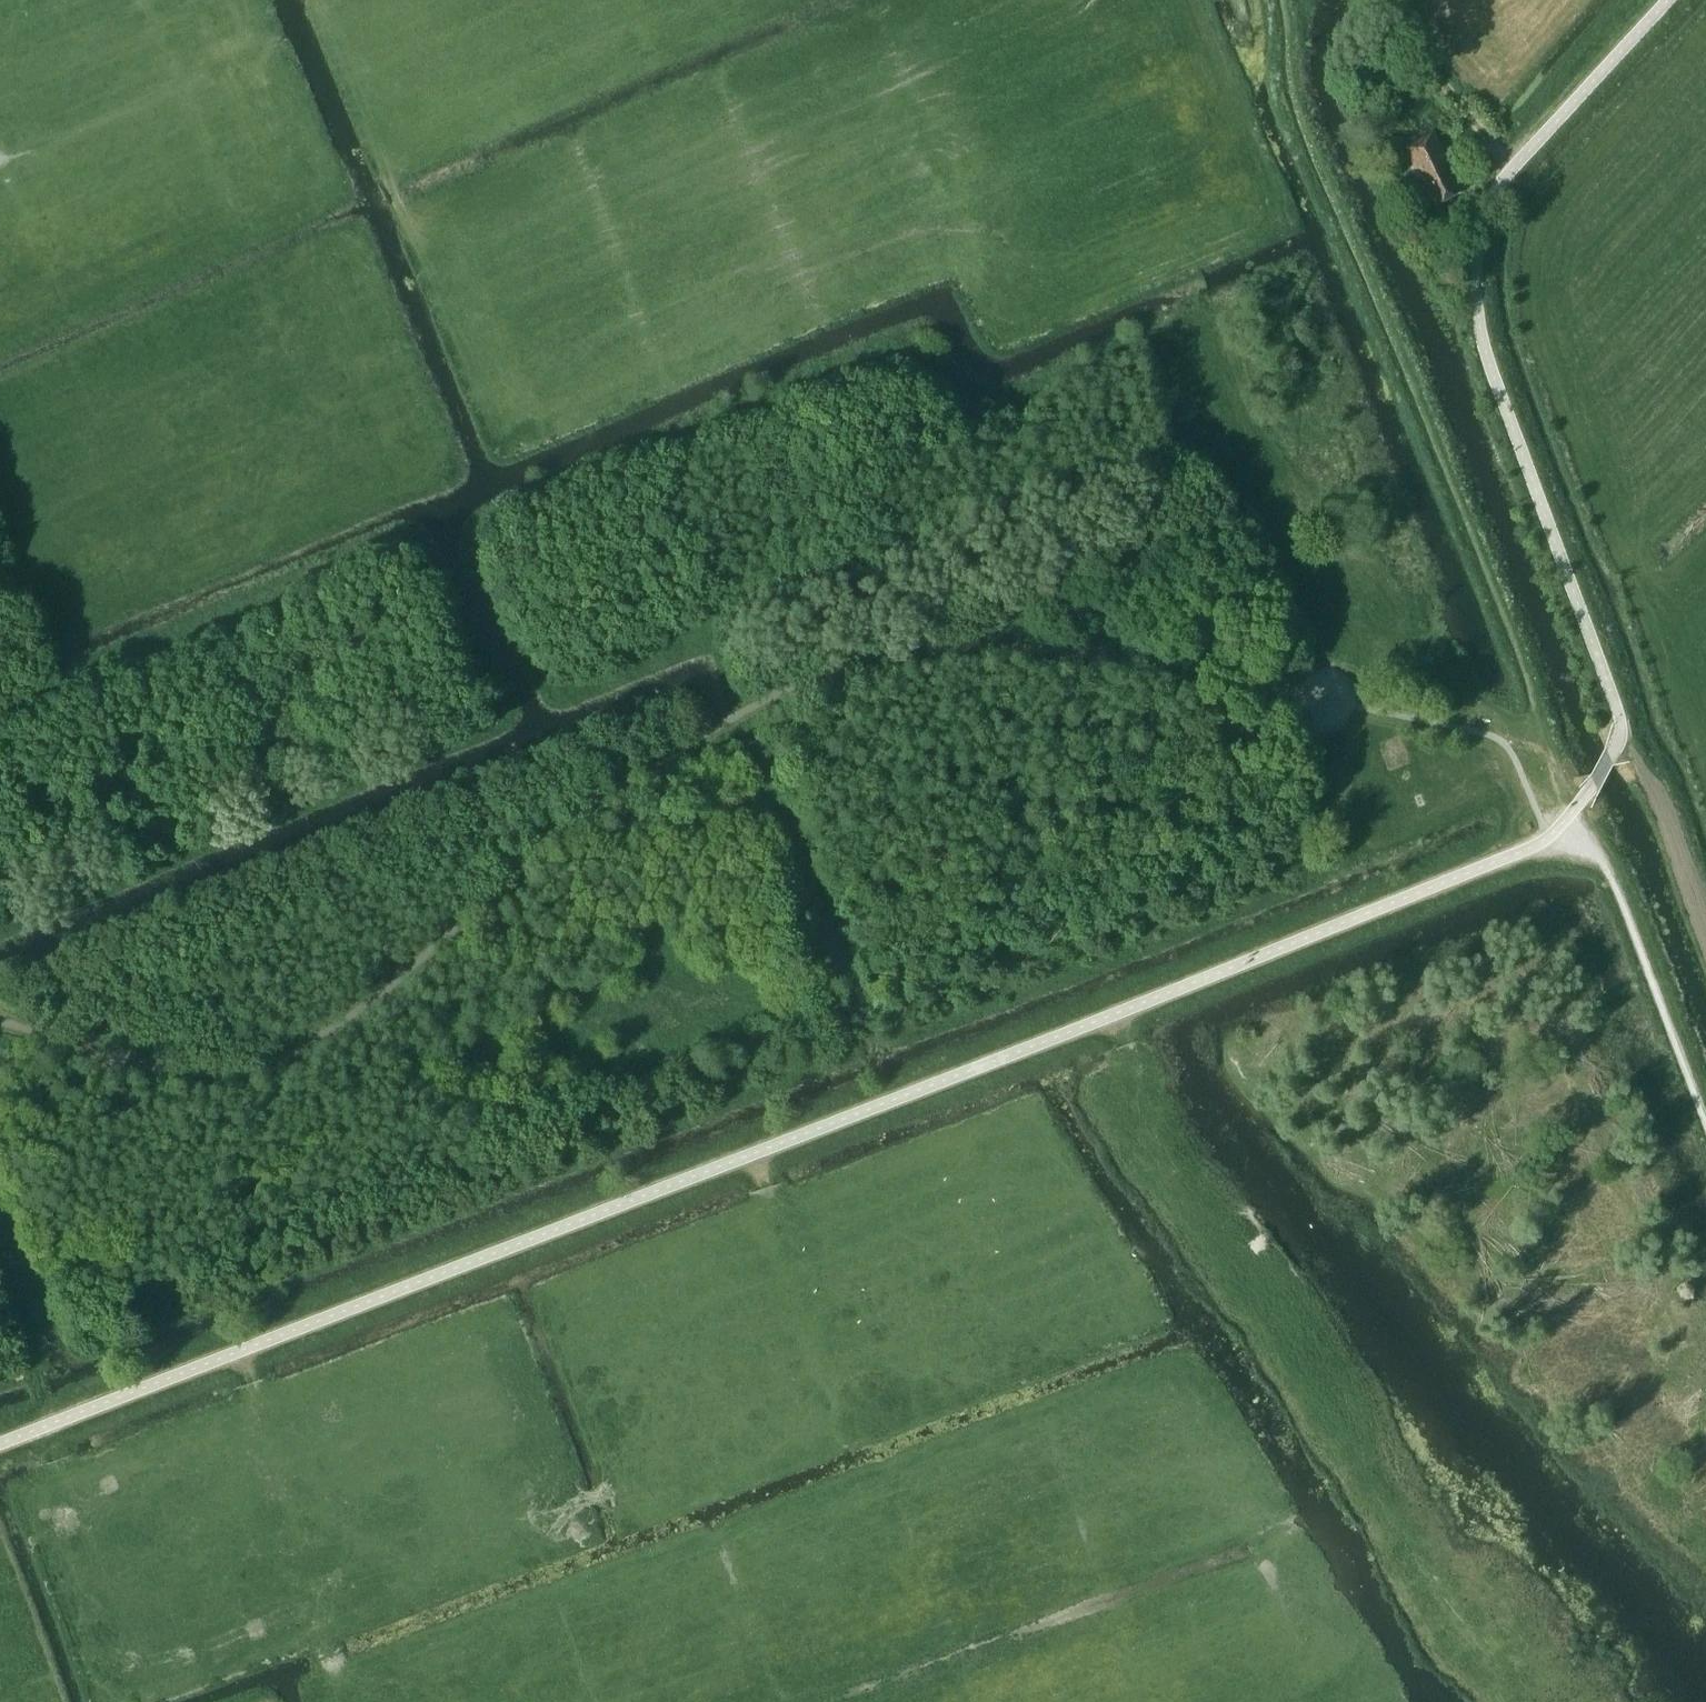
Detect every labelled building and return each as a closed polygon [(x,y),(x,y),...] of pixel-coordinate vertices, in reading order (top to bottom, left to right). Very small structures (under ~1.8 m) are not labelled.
[(1449,167),(1451,166),(1434,133),(1405,148),(1436,206),(1462,192),(1449,167)]
